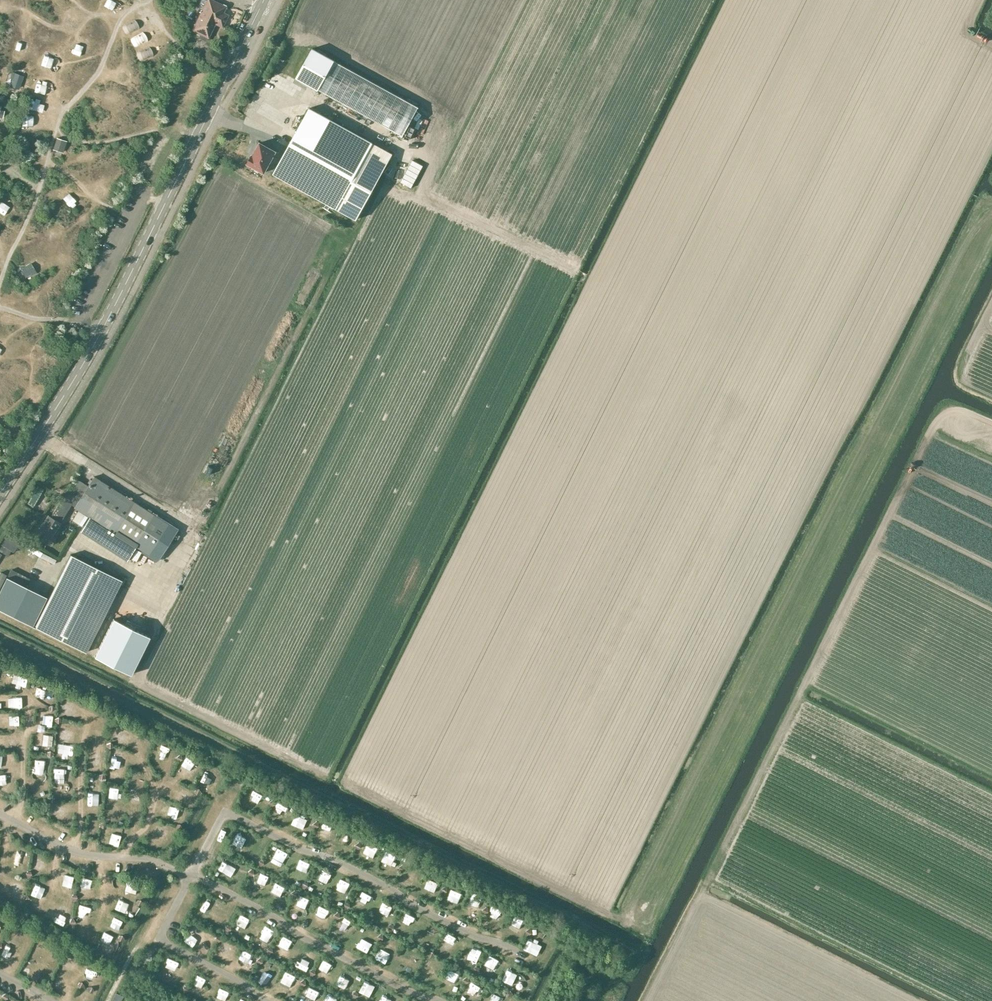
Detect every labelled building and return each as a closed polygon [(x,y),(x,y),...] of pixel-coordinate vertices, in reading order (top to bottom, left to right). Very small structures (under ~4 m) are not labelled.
[(192,29),(208,37),(215,23),(221,26),(226,18),(224,14),(222,13),(225,7),(211,0),(207,0),(206,0),(201,0),(197,7),(202,10),(192,29)] [(296,77),(318,89),(334,61),(312,49),(296,77)] [(334,61),(318,89),(402,135),(418,107),(334,61)] [(13,79),(10,85),(19,88),(23,77),(12,72),(10,77),(13,79)] [(309,109),(274,173),(336,207),(367,151),(371,143),(309,109)] [(56,138),(53,150),(63,153),(67,141),(56,138)] [(276,151),(260,143),(253,155),(252,155),(247,163),(264,173),(276,151)] [(356,219),(388,162),(367,151),(336,207),(336,208),(356,219)] [(6,162),(0,170),(11,176),(16,168),(6,162)] [(32,275),(36,273),(31,263),(20,269),(25,277),(31,274),(32,275)] [(128,560),(137,546),(143,550),(141,552),(156,560),(157,560),(173,536),(177,539),(179,535),(175,532),(177,528),(153,514),(94,476),(88,485),(77,479),(70,490),(68,489),(51,514),(50,517),(47,515),(35,535),(47,543),(51,545),(54,539),(51,537),(59,524),(59,523),(71,503),(75,506),(74,508),(89,517),(81,532),(128,560)] [(70,554),(34,627),(85,652),(121,580),(70,554)] [(0,590),(0,610),(32,625),(46,597),(6,577),(0,590)] [(114,618),(94,657),(130,674),(150,635),(114,618)]
